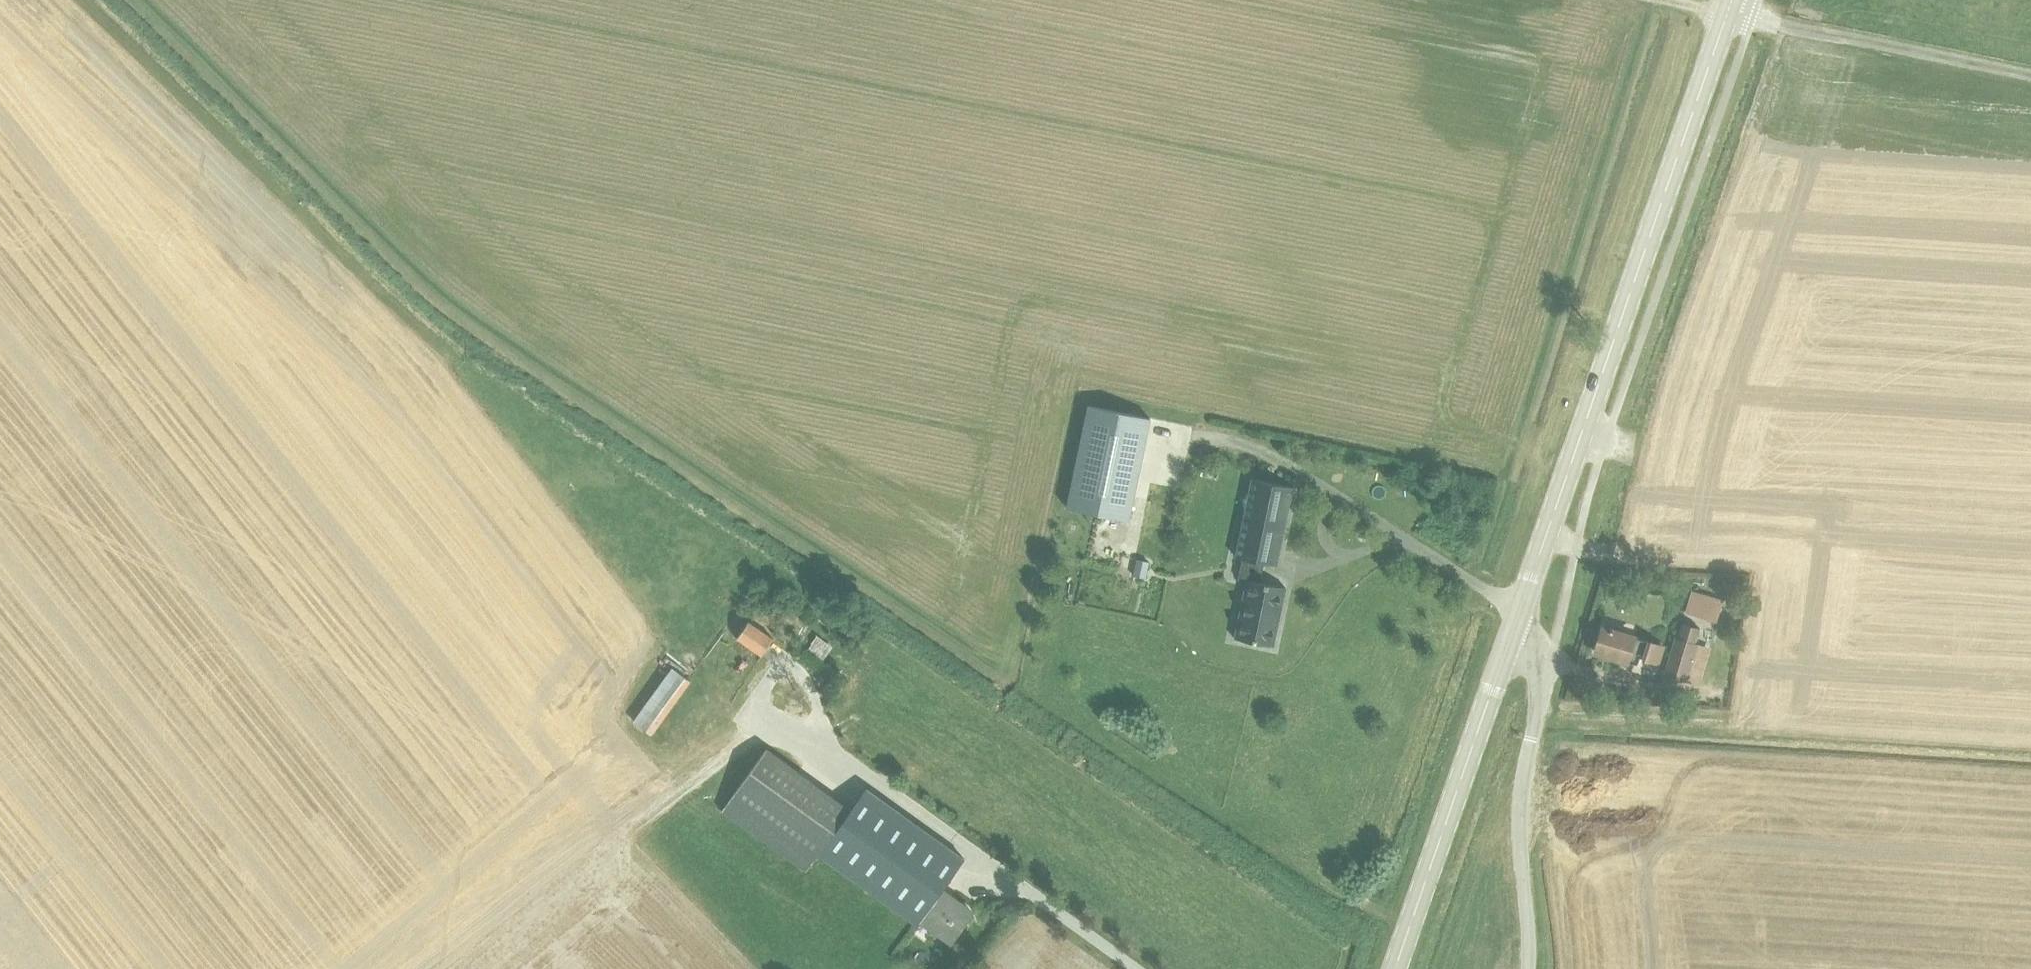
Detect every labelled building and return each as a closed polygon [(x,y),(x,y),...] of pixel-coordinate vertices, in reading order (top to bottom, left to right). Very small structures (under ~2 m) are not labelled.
[(1087,405),(1066,507),(1128,520),(1149,418),(1087,405)] [(1276,565),(1292,487),(1251,478),(1235,556),(1242,558),(1238,579),(1246,581),(1246,579),(1259,582),(1263,563),(1276,565)] [(1137,559),(1133,576),(1144,578),(1148,562),(1137,559)] [(1285,587),(1259,582),(1246,579),(1246,581),(1234,638),(1273,646),(1285,587)] [(1716,620),(1721,601),(1691,592),(1685,611),(1716,620)] [(772,638),(748,621),(736,637),(761,654),(772,638)] [(1684,678),(1699,628),(1682,622),(1666,672),(1684,678)] [(1657,662),(1662,646),(1602,627),(1594,651),(1636,664),(1639,657),(1657,662)] [(690,680),(673,667),(633,721),(651,734),(690,680)] [(964,858),(866,788),(850,809),(766,748),(722,810),(803,868),(815,851),(917,924),(920,919),(950,940),(971,911),(941,890),(964,858)]
